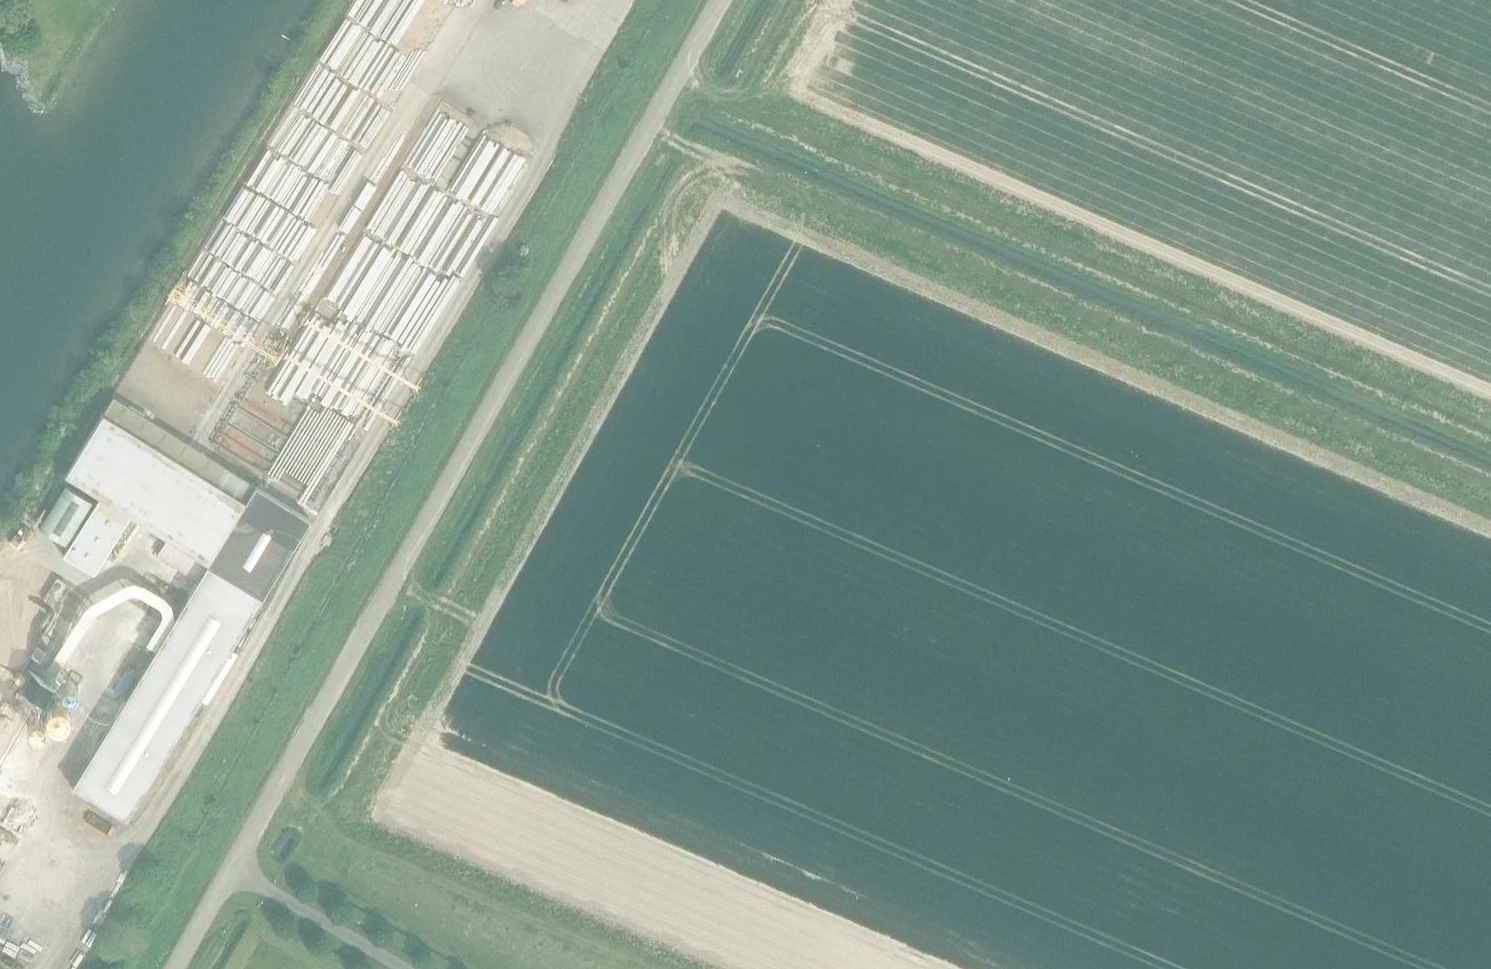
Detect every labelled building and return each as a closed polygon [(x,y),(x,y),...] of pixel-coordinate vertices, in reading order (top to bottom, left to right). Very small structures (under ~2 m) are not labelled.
[(440,0),(428,0),(417,22),(405,16),(398,31),(419,42),(440,0)] [(321,90),(337,65),(323,56),(307,81),(321,90)] [(375,103),(381,89),(371,85),(365,99),(375,103)] [(305,477),(341,402),(327,395),(291,470),(305,477)] [(312,520),(227,467),(114,397),(66,475),(102,497),(66,556),(95,574),(131,516),(207,562),(165,631),(154,625),(144,642),(155,649),(72,786),(128,821),(312,520)] [(66,485),(39,528),(65,545),(92,501),(66,485)] [(104,595),(140,575),(130,557),(93,577),(104,595)] [(67,585),(58,579),(45,601),(54,607),(67,585)] [(8,808),(23,815),(29,802),(14,795),(8,808)] [(50,968),(75,968),(77,965),(55,956),(50,968)]
